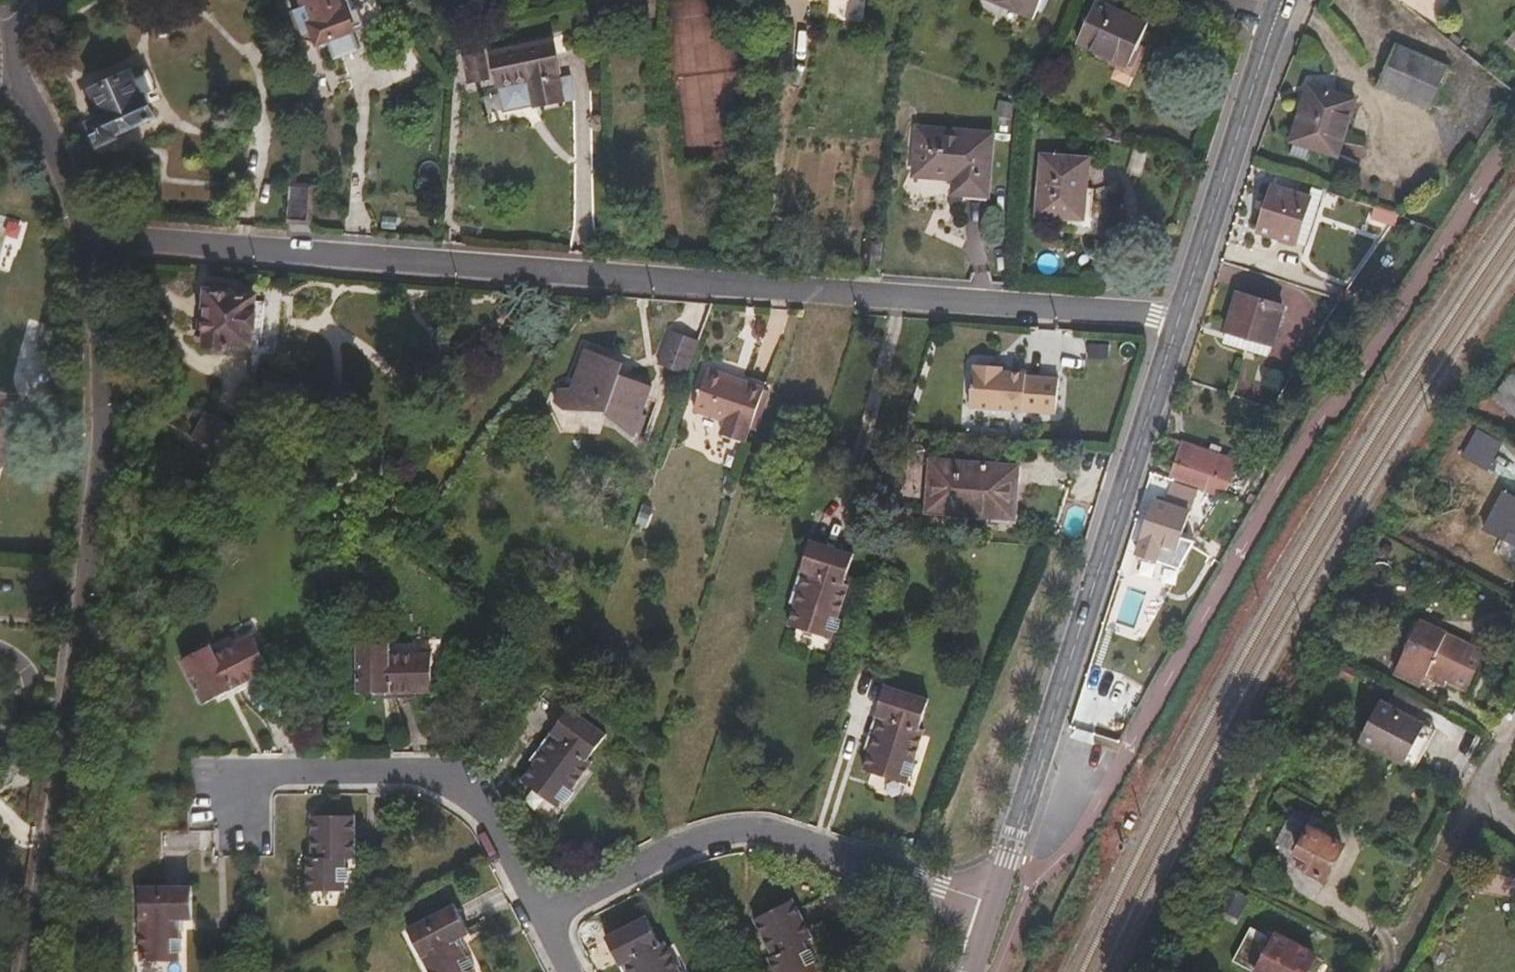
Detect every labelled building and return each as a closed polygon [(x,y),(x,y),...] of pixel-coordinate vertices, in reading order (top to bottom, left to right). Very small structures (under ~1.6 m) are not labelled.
[(358,9),(353,10),(350,0),(305,0),(302,2),(304,8),(294,11),(304,36),(313,32),(318,45),(355,31),(354,29),(364,26),(358,9)] [(1038,0),(996,0),(1029,17),(1038,0)] [(1137,43),(1146,25),(1095,1),(1076,42),(1094,50),(1127,65),(1137,43)] [(1514,53),(1514,30),(1505,48),(1514,53)] [(474,48),(475,38),(457,38),(457,48),(474,48)] [(563,77),(555,42),(494,58),(502,92),(532,86),(537,109),(538,111),(567,104),(561,80),(563,77)] [(1130,77),(1144,47),(1137,43),(1127,65),(1094,50),(1091,57),(1130,77)] [(1429,108),(1448,66),(1395,44),(1377,86),(1429,108)] [(492,85),(487,61),(466,65),(472,90),(492,85)] [(157,119),(147,97),(143,98),(133,76),(95,93),(106,117),(92,123),(103,146),(117,141),(115,137),(157,119)] [(1336,156),(1354,99),(1310,84),(1292,141),(1307,146),(1336,156)] [(537,109),(532,86),(502,92),(509,116),(537,109)] [(987,203),(992,139),(918,133),(914,179),(965,183),(964,201),(987,203)] [(1303,157),(1307,146),(1292,141),(1289,152),(1303,157)] [(1081,218),(1085,160),(1042,157),(1039,214),(1081,218)] [(1305,246),(1324,189),(1313,185),(1310,197),(1273,185),(1258,232),(1305,246)] [(308,224),(312,188),(291,186),(287,222),(308,224)] [(265,338),(269,302),(258,301),(258,297),(239,295),(238,291),(229,291),(229,284),(208,282),(207,283),(205,307),(210,307),(207,345),(233,348),(234,341),(254,343),(254,338),(265,338)] [(1268,354),(1283,306),(1238,293),(1223,340),(1268,354)] [(39,397),(58,327),(30,319),(11,389),(39,397)] [(673,332),(658,366),(688,379),(702,345),(673,332)] [(642,410),(652,382),(619,371),(610,368),(613,357),(584,347),(570,386),(557,386),(552,400),(559,406),(559,410),(595,410),(596,406),(603,407),(605,411),(604,415),(633,436),(636,428),(638,427),(640,428),(641,426),(645,412),(642,410)] [(619,371),(623,360),(613,357),(610,368),(619,371)] [(1056,414),(1059,379),(1026,376),(1026,373),(1002,372),(994,371),(995,366),(974,364),(974,369),(972,369),(970,407),(1056,414)] [(751,431),(765,388),(707,368),(694,409),(726,420),(721,435),(745,443),(748,431),(751,431)] [(1493,399),(1514,418),(1514,371),(1493,399)] [(28,396),(0,394),(0,430),(14,431),(15,413),(27,414),(28,396)] [(229,458),(242,433),(209,414),(195,438),(229,458)] [(1488,471),(1502,443),(1478,431),(1464,458),(1488,471)] [(1176,463),(1182,445),(1162,439),(1155,456),(1176,463)] [(1240,463),(1182,445),(1176,463),(1180,464),(1226,478),(1230,480),(1240,463)] [(1005,517),(1007,486),(1018,486),(1020,467),(931,459),(926,511),(1005,517)] [(1225,489),(1226,478),(1180,464),(1176,474),(1192,479),(1190,485),(1213,492),(1215,486),(1225,489)] [(1178,569),(1194,542),(1181,537),(1194,502),(1157,488),(1141,532),(1143,536),(1136,551),(1142,560),(1146,561),(1152,562),(1155,561),(1158,561),(1178,569)] [(1505,490),(1484,525),(1514,543),(1514,496),(1505,490)] [(847,622),(858,588),(853,587),(864,557),(818,542),(803,588),(807,591),(802,605),(795,626),(841,641),(843,633),(846,635),(851,622),(847,622)] [(802,605),(807,591),(803,588),(797,603),(802,605)] [(1427,675),(1448,633),(1420,618),(1395,666),(1424,680),(1427,675)] [(1480,659),(1470,655),(1475,646),(1448,633),(1427,675),(1444,684),(1448,677),(1467,687),(1480,659)] [(254,678),(269,669),(251,635),(213,656),(208,647),(180,661),(203,705),(216,698),(229,690),(233,695),(257,683),(254,678)] [(432,692),(431,653),(390,654),(389,652),(389,643),(357,644),(357,692),(373,692),(389,692),(389,697),(415,698),(416,692),(432,692)] [(1480,659),(1484,651),(1475,646),(1470,655),(1480,659)] [(1351,680),(1356,671),(1340,663),(1336,671),(1351,680)] [(913,760),(923,726),(919,725),(928,696),(883,681),(868,728),(873,730),(868,745),(862,765),(907,780),(909,772),(912,774),(916,760),(913,760)] [(219,703),(233,695),(229,690),(216,698),(219,703)] [(1405,760),(1424,721),(1380,698),(1371,717),(1389,726),(1377,747),(1405,760)] [(571,792),(593,765),(589,762),(608,738),(571,708),(540,747),(544,751),(534,763),(520,780),(559,809),(564,803),(565,805),(574,795),(571,792)] [(1377,747),(1389,726),(1371,717),(1359,738),(1377,747)] [(1415,765),(1435,727),(1424,721),(1405,760),(1415,765)] [(868,745),(873,730),(868,728),(863,743),(868,745)] [(534,763),(544,751),(540,747),(530,760),(534,763)] [(348,868),(345,868),(344,859),(355,859),(355,815),(311,816),(311,858),(306,858),(306,892),(345,891),(344,882),(348,881),(348,868)] [(1327,877),(1344,845),(1291,818),(1279,840),(1279,842),(1305,855),(1303,859),(1309,868),(1327,877)] [(179,940),(179,920),(192,920),(192,887),(139,888),(139,962),(180,962),(179,953),(182,953),(182,940),(179,940)] [(1248,910),(1254,898),(1236,889),(1229,900),(1248,910)] [(804,939),(813,933),(793,896),(754,917),(772,953),(769,956),(777,971),(810,971),(819,967),(814,959),(818,957),(812,946),(808,947),(804,939)] [(469,955),(465,956),(456,939),(468,932),(453,904),(407,927),(430,971),(475,971),(473,968),(474,966),(469,955)] [(664,940),(659,941),(645,914),(605,934),(624,971),(684,971),(683,969),(680,969),(664,940)] [(1316,955),(1277,935),(1275,936),(1268,949),(1256,971),(1307,971),(1316,955)] [(1268,949),(1249,939),(1236,963),(1254,971),(1256,971),(1268,949)]
